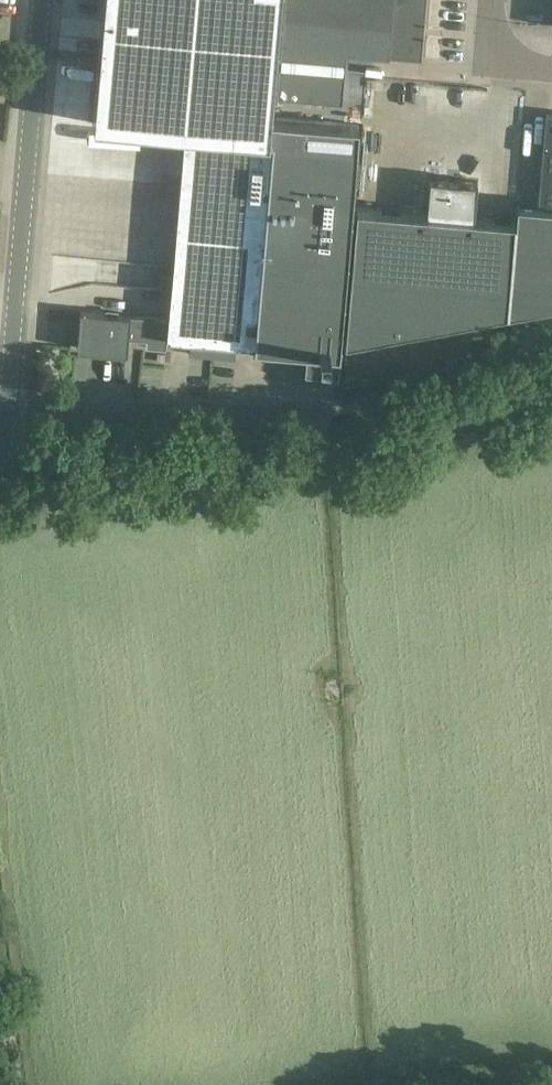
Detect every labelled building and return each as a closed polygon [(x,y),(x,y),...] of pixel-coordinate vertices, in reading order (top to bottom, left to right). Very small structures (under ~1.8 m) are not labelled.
[(103,58),(169,64),(167,86),(234,92),(242,0),(108,0),(103,58)] [(276,95),(341,100),(346,51),(421,58),(426,0),(285,0),(276,95)] [(551,203),(551,114),(547,113),(539,202),(551,203)] [(169,319),(167,337),(306,349),(305,368),(339,371),(358,146),(185,131),(185,134),(182,161),(169,319)] [(458,147),(459,167),(411,168),(412,185),(489,183),(487,147),(458,147)] [(131,183),(131,171),(72,170),(72,181),(131,183)] [(507,311),(551,303),(551,205),(517,202),(515,220),(507,311)] [(515,220),(356,206),(344,341),(507,311),(515,220)] [(169,319),(130,316),(130,314),(81,310),(78,347),(127,352),(128,338),(147,340),(146,347),(166,349),(167,337),(169,319)]
